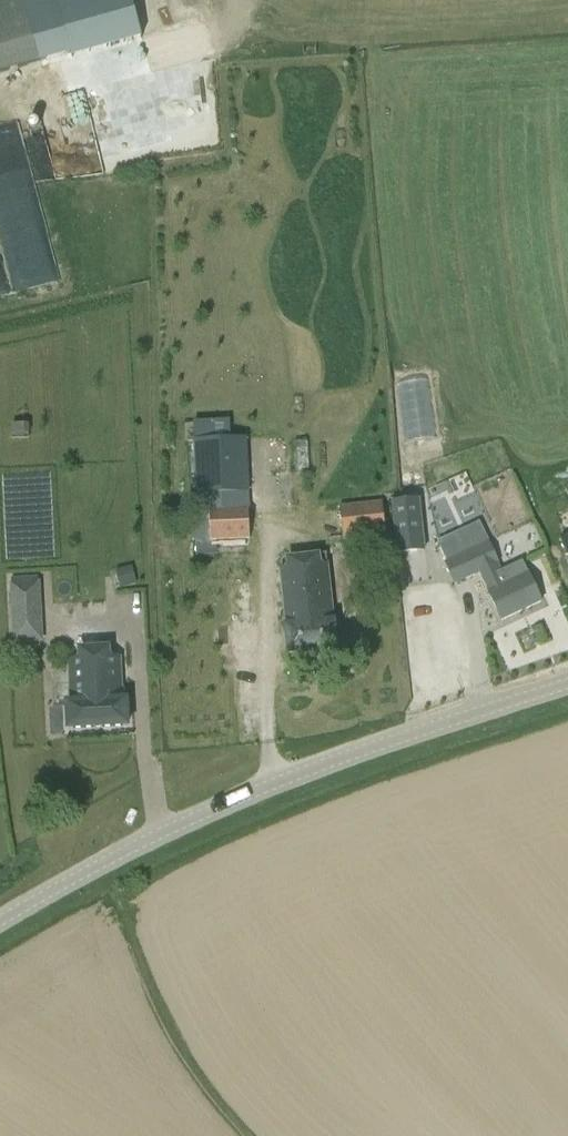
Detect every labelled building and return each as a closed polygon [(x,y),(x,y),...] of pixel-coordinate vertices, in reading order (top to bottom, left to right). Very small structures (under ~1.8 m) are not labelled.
[(26,0),(0,0),(0,72),(43,60),(33,26),(26,0)] [(43,60),(72,52),(73,57),(84,54),(142,38),(131,0),(26,0),(33,26),(43,60)] [(208,102),(111,114),(115,147),(212,136),(208,102)] [(198,513),(209,513),(211,542),(250,540),(250,509),(249,509),(249,493),(246,437),(194,439),(197,493),(198,513)] [(424,550),(418,499),(391,502),(396,553),(424,550)] [(381,504),(340,508),(343,540),(358,539),(385,537),(381,504)] [(541,601),(528,573),(506,583),(499,564),(500,564),(489,541),(487,541),(478,523),(435,542),(438,548),(445,562),(444,562),(454,585),(479,573),(501,620),(541,601)] [(567,563),(567,531),(556,536),(567,563)] [(287,627),(289,653),(336,648),(334,623),(329,563),(321,564),(320,555),(286,559),(286,568),(279,568),(287,627)] [(117,587),(135,582),(129,565),(112,570),(117,587)] [(13,611),(40,609),(38,578),(12,580),(13,611)] [(120,656),(69,658),(71,703),(67,703),(69,729),(128,726),(126,701),(126,700),(122,700),(120,656)]
